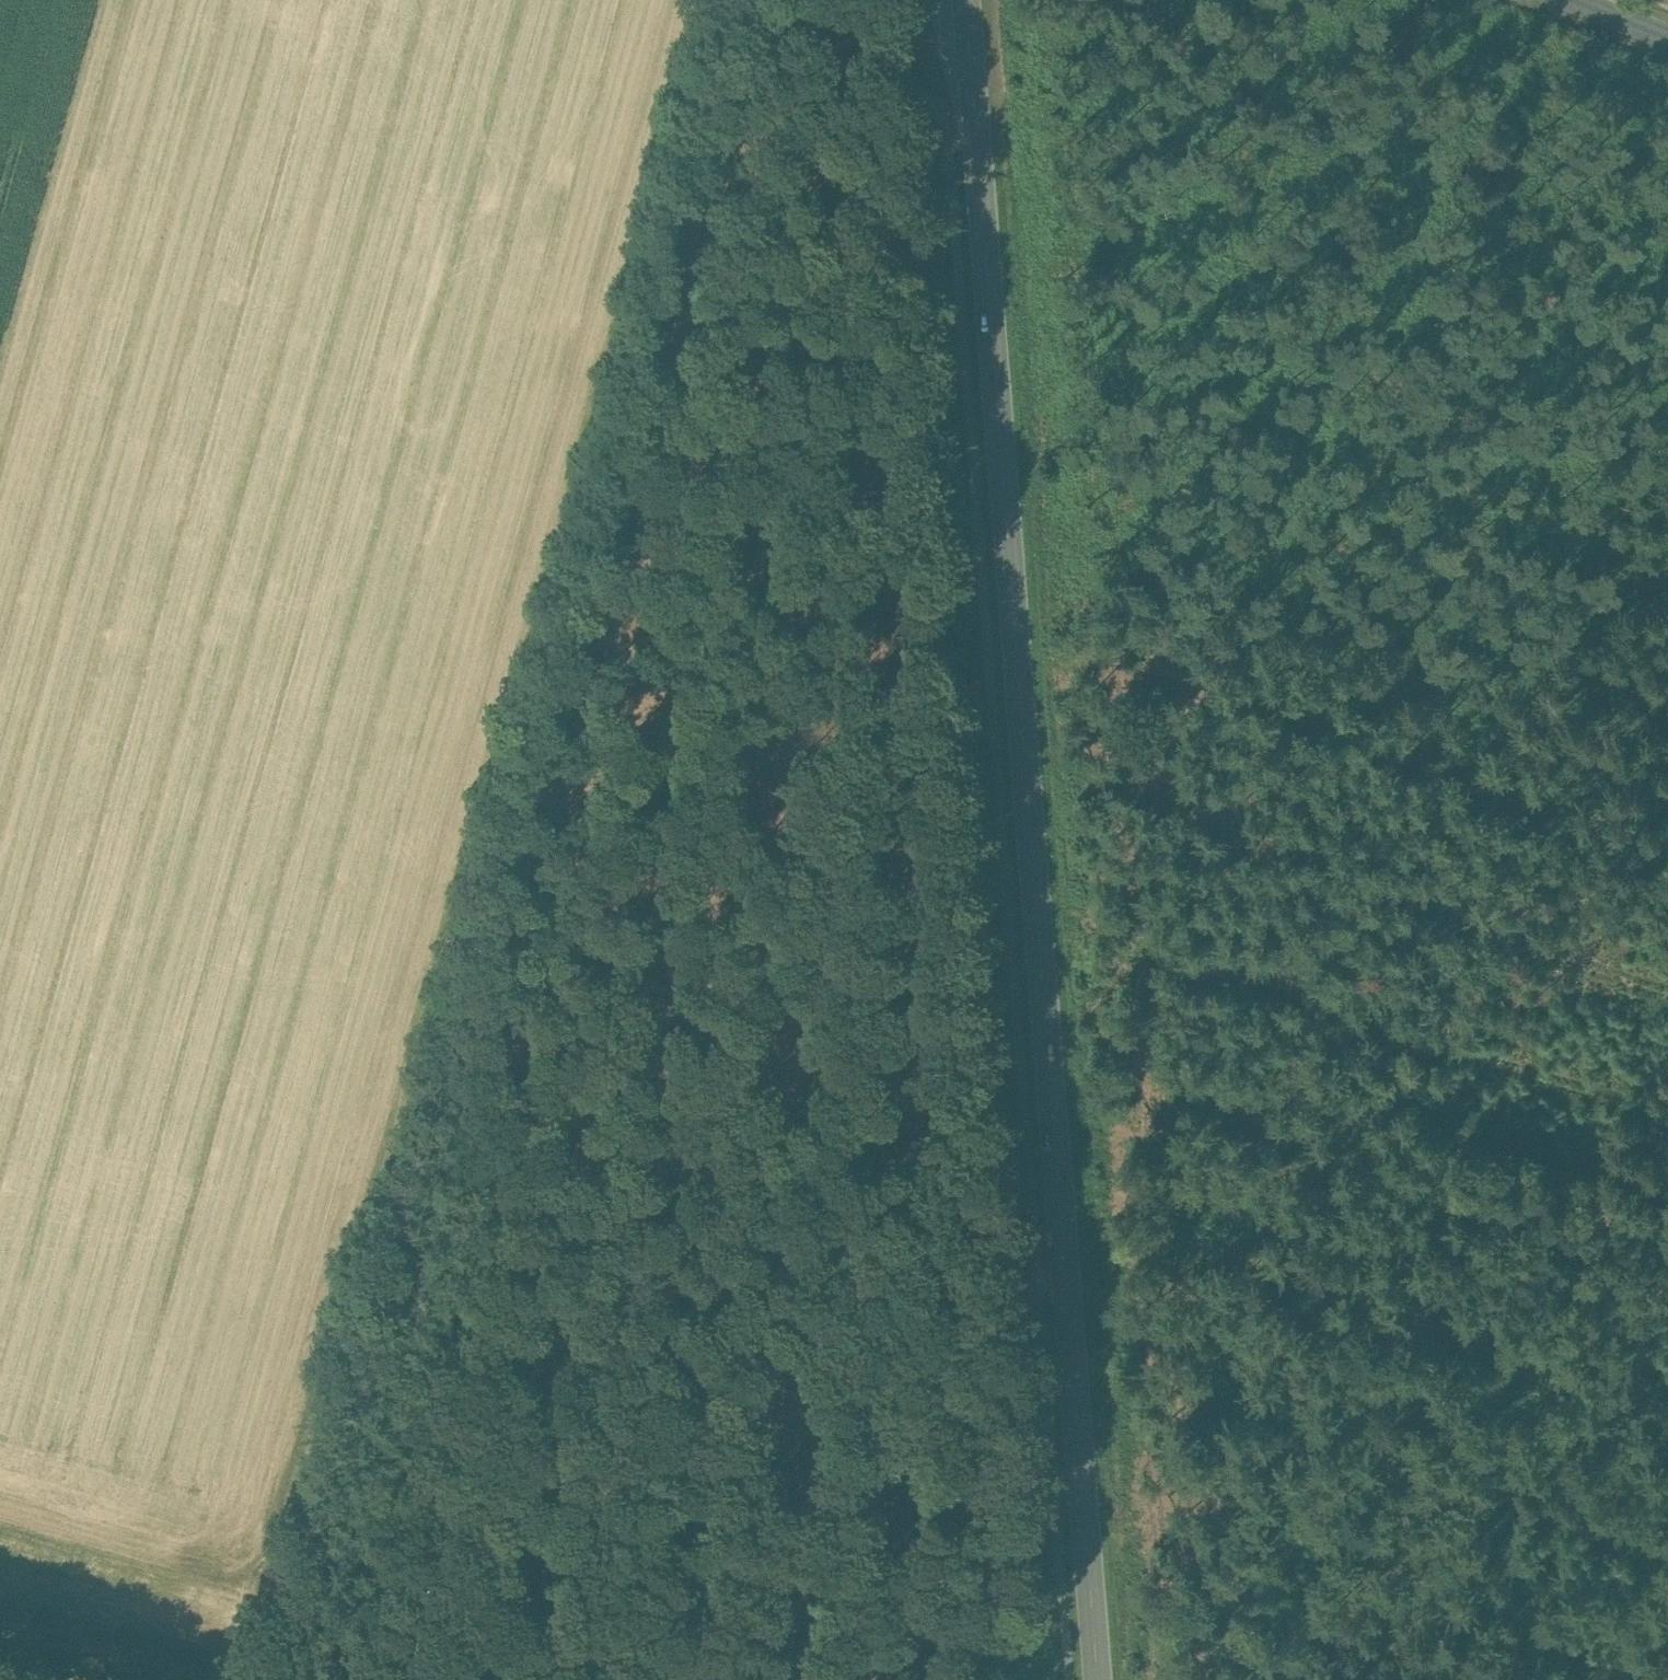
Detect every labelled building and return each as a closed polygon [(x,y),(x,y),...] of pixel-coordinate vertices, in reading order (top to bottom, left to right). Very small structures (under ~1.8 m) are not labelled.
[(849,658),(869,667),(880,641),(860,633),(849,658)]
